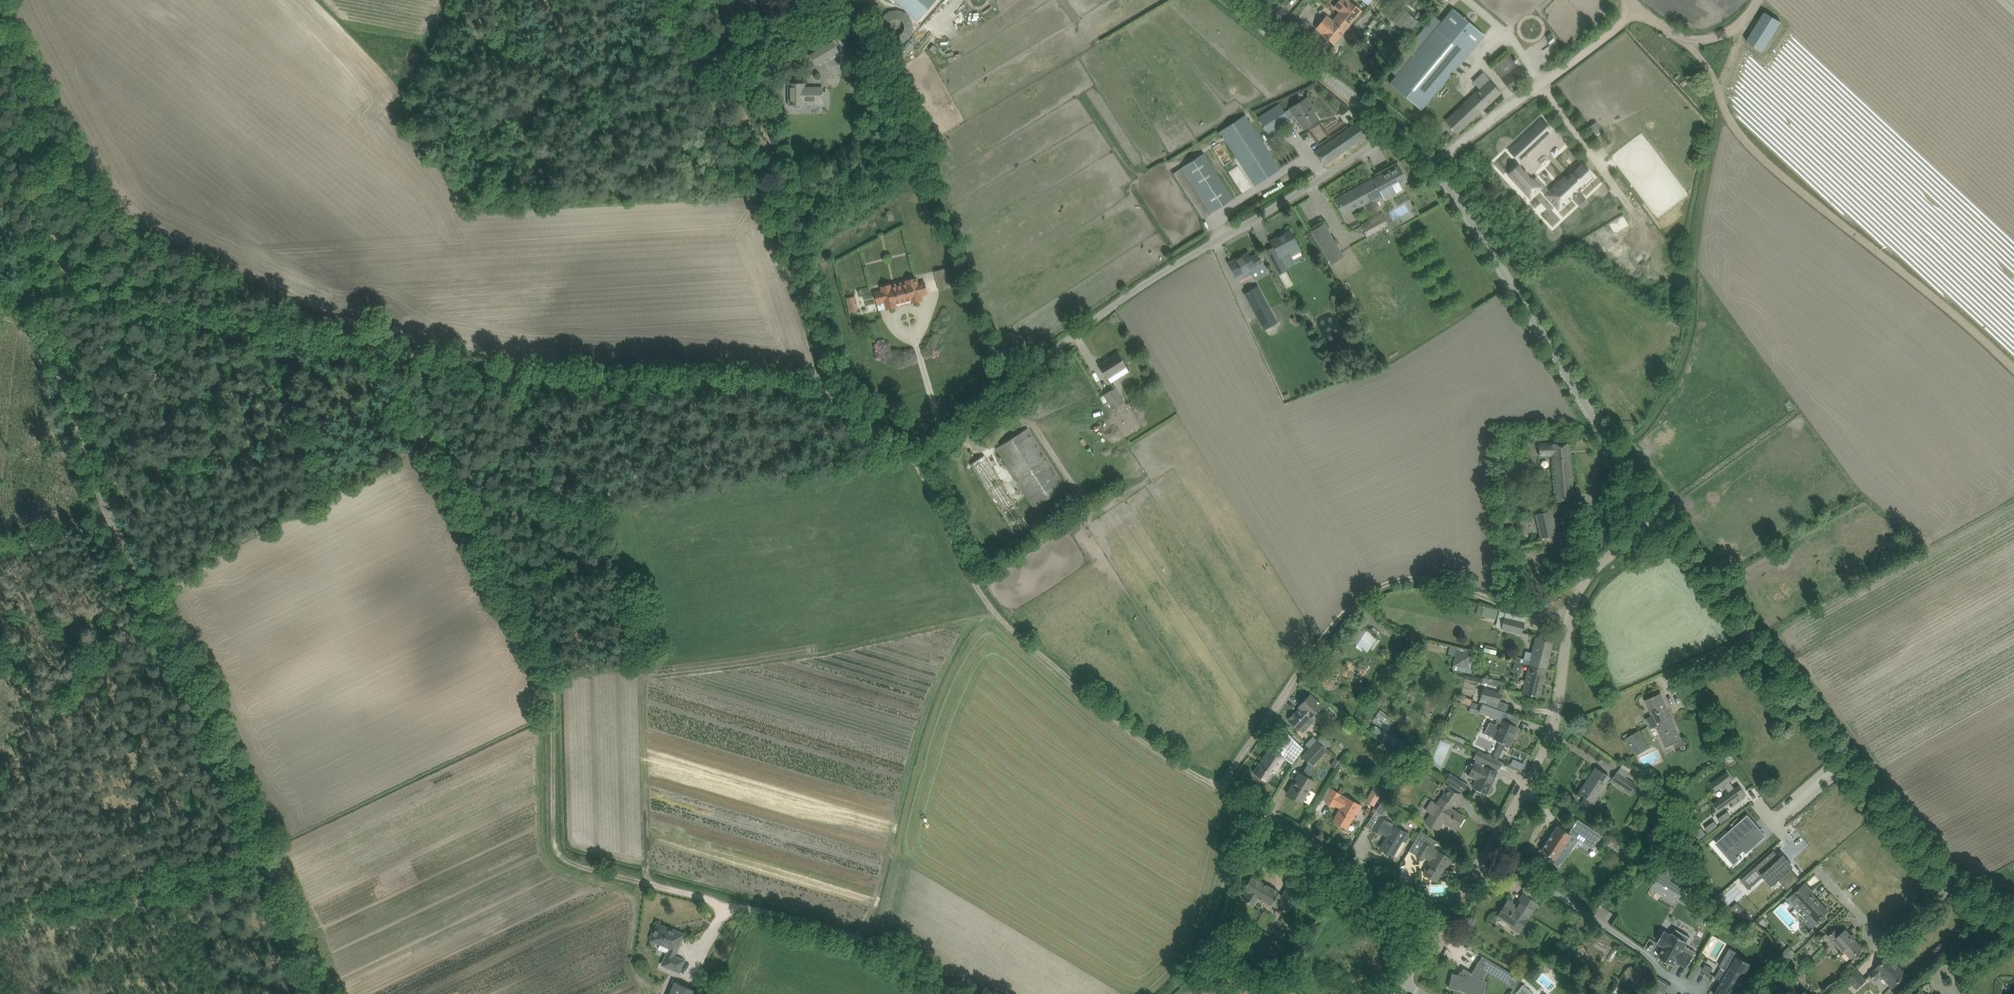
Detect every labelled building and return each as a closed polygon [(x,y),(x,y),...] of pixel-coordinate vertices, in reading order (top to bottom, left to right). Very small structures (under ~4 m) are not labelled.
[(916,20),(934,0),(895,0),(916,20)] [(1337,16),(1346,23),(1347,22),(1350,25),(1363,10),(1351,0),(1340,0),(1335,7),(1341,12),(1337,16)] [(1421,109),(1484,35),(1453,8),(1390,82),(1421,109)] [(1409,34),(1419,22),(1403,8),(1393,20),(1409,34)] [(1765,12),(1747,41),(1763,51),(1782,22),(1765,12)] [(1334,44),(1350,25),(1347,22),(1346,23),(1337,16),(1333,21),(1327,16),(1316,29),(1322,34),(1334,44)] [(437,36),(432,46),(437,48),(442,39),(437,36)] [(817,66),(840,52),(832,39),(809,52),(817,66)] [(900,62),(914,46),(909,41),(894,57),(900,62)] [(1512,60),(1496,72),(1511,92),(1527,80),(1512,60)] [(1453,114),(1446,121),(1457,133),(1501,92),(1490,81),(1491,80),(1484,73),(1474,83),(1480,89),(1453,114)] [(828,91),(823,91),(823,88),(804,88),(804,84),(789,84),(789,104),(804,104),(804,101),(816,101),(816,104),(823,104),(823,99),(828,99),(828,91)] [(1307,97),(1299,103),(1290,108),(1291,108),(1285,112),(1280,104),(1259,118),(1269,133),(1290,120),(1289,119),(1295,115),(1304,129),(1319,120),(1310,106),(1312,105),(1307,97)] [(1220,131),(1249,176),(1255,185),(1280,169),(1245,115),(1220,131)] [(1324,165),(1372,132),(1362,119),(1314,152),(1324,165)] [(1541,120),(1509,150),(1519,160),(1551,131),(1541,120)] [(1204,153),(1174,172),(1203,218),(1234,198),(1204,153)] [(1549,191),(1546,195),(1550,200),(1559,209),(1594,177),(1580,162),(1549,191)] [(1519,165),(1509,174),(1531,198),(1540,189),(1546,195),(1549,191),(1536,177),(1533,180),(1519,165)] [(1398,166),(1336,199),(1343,214),(1381,194),(1384,200),(1402,191),(1399,185),(1406,181),(1398,166)] [(1383,213),(1361,224),(1369,238),(1390,226),(1383,213)] [(1323,223),(1312,230),(1333,263),(1344,256),(1323,223)] [(1291,231),(1271,241),(1279,256),(1285,252),(1284,250),(1287,248),(1289,250),(1292,257),(1301,252),(1295,240),(1291,231)] [(1264,266),(1262,263),(1257,254),(1251,257),(1248,254),(1229,264),(1238,280),(1264,266)] [(1281,257),(1271,263),(1278,274),(1288,269),(1281,257)] [(936,279),(948,276),(946,268),(934,271),(936,279)] [(892,284),(891,284),(881,287),(882,290),(875,292),(878,303),(885,301),(887,308),(897,306),(897,303),(911,299),(911,302),(922,300),(921,294),(927,293),(924,281),(918,283),(916,278),(906,281),(906,283),(901,284),(901,282),(892,284)] [(1276,323),(1267,305),(1258,287),(1246,293),(1264,330),(1276,323)] [(846,298),(850,312),(860,309),(855,295),(846,298)] [(1099,365),(1104,372),(1108,378),(1126,366),(1118,353),(1099,365)] [(1116,387),(1104,394),(1113,409),(1125,402),(1116,387)] [(1034,507),(1036,505),(1038,509),(1036,510),(1039,515),(1066,498),(1060,490),(1065,487),(1027,428),(996,448),(1034,507)] [(1569,443),(1559,444),(1539,445),(1540,454),(1551,454),(1556,500),(1574,500),(1569,443)] [(1031,527),(985,455),(971,464),(1017,536),(1031,527)] [(1541,538),(1558,534),(1552,510),(1535,514),(1541,538)] [(1511,521),(1511,512),(1498,514),(1499,523),(1507,522),(1507,525),(1511,524),(1511,521)] [(1558,550),(1557,556),(1570,559),(1571,552),(1558,550)] [(1484,606),(1482,615),(1496,618),(1498,609),(1484,606)] [(1505,616),(1502,628),(1522,633),(1525,621),(1505,616)] [(1357,644),(1367,652),(1378,637),(1367,629),(1357,644)] [(1536,637),(1532,652),(1526,651),(1523,662),(1529,664),(1546,668),(1553,641),(1536,637)] [(1453,669),(1472,673),(1477,652),(1450,646),(1448,654),(1456,656),(1453,669)] [(1539,697),(1546,668),(1529,664),(1522,692),(1539,697)] [(1503,687),(1504,681),(1490,678),(1490,679),(1483,677),(1482,681),(1489,683),(1489,684),(1503,687)] [(1482,688),(1480,697),(1499,702),(1502,692),(1482,688)] [(1667,746),(1682,740),(1661,693),(1645,699),(1653,716),(1645,719),(1650,730),(1658,726),(1667,746)] [(1293,713),(1289,718),(1290,719),(1289,720),(1298,729),(1305,722),(1309,726),(1316,718),(1312,715),(1321,704),(1318,701),(1310,694),(1299,706),(1300,708),(1295,714),(1293,713)] [(1482,703),(1479,711),(1497,718),(1495,724),(1490,722),(1485,733),(1501,740),(1510,745),(1514,736),(1512,736),(1517,726),(1500,719),(1504,711),(1482,703)] [(1973,708),(1958,717),(1963,726),(1978,716),(1973,708)] [(1376,725),(1372,731),(1403,752),(1409,744),(1391,732),(1390,734),(1384,729),(1383,729),(1380,727),(1379,728),(1376,725)] [(1635,756),(1650,747),(1640,730),(1625,738),(1635,756)] [(1324,735),(1318,741),(1325,748),(1331,742),(1324,735)] [(1310,748),(1317,740),(1313,736),(1306,744),(1310,748)] [(1294,739),(1289,747),(1292,749),(1290,753),(1297,758),(1304,748),(1294,739)] [(1310,748),(1302,756),(1308,762),(1312,765),(1327,750),(1325,748),(1318,741),(1317,740),(1310,748)] [(1493,757),(1500,759),(1505,745),(1498,743),(1493,757)] [(1268,782),(1285,757),(1283,756),(1287,749),(1280,744),(1275,751),(1270,747),(1253,771),(1268,782)] [(1414,745),(1409,754),(1424,764),(1430,755),(1414,745)] [(1498,769),(1501,762),(1480,753),(1477,751),(1473,758),(1476,759),(1468,776),(1477,780),(1473,787),(1478,789),(1487,793),(1497,772),(1496,771),(1497,769),(1498,769)] [(1308,762),(1301,773),(1309,777),(1315,767),(1312,765),(1308,762)] [(1580,792),(1579,792),(1586,796),(1581,804),(1589,809),(1590,809),(1600,794),(1598,794),(1609,777),(1604,773),(1595,768),(1585,783),(1580,792)] [(1612,779),(1631,792),(1637,783),(1617,771),(1612,779)] [(1727,771),(1711,783),(1717,791),(1725,785),(1729,792),(1713,803),(1719,811),(1745,792),(1739,784),(1735,788),(1730,781),(1733,779),(1727,771)] [(1301,773),(1300,772),(1287,794),(1302,802),(1314,780),(1309,777),(1301,773)] [(1445,780),(1464,793),(1469,785),(1450,773),(1445,780)] [(1445,791),(1438,803),(1433,800),(1427,810),(1432,813),(1426,822),(1437,829),(1442,821),(1456,830),(1464,817),(1450,808),(1455,799),(1458,802),(1464,793),(1449,783),(1448,785),(1444,790),(1445,791)] [(1370,796),(1377,800),(1383,790),(1376,786),(1370,796)] [(1361,806),(1334,790),(1327,802),(1333,805),(1334,804),(1341,808),(1334,820),(1346,827),(1355,812),(1357,813),(1361,806)] [(1393,855),(1402,840),(1403,840),(1408,833),(1382,818),(1390,804),(1382,800),(1376,811),(1375,810),(1365,827),(1372,831),(1373,829),(1380,833),(1381,831),(1388,835),(1381,848),(1393,855)] [(1748,817),(1719,842),(1728,854),(1732,859),(1744,848),(1747,851),(1757,843),(1750,835),(1758,828),(1748,817)] [(1578,819),(1568,833),(1571,835),(1579,840),(1587,845),(1596,831),(1583,822),(1578,819)] [(1557,825),(1541,850),(1555,859),(1553,863),(1559,867),(1566,855),(1560,851),(1563,846),(1571,835),(1568,833),(1557,825)] [(1702,827),(1695,832),(1700,839),(1707,834),(1702,827)] [(1451,859),(1433,848),(1437,841),(1421,831),(1410,850),(1410,851),(1416,841),(1423,845),(1417,855),(1424,859),(1425,856),(1432,860),(1424,873),(1436,880),(1445,865),(1447,866),(1451,859)] [(1774,850),(1741,880),(1749,889),(1764,876),(1772,885),(1779,879),(1788,889),(1800,878),(1791,869),(1794,866),(1784,855),(1781,857),(1774,850)] [(1666,862),(1656,879),(1657,880),(1658,878),(1682,892),(1684,889),(1685,887),(1686,886),(1685,886),(1687,884),(1676,878),(1680,870),(1666,862)] [(1271,905),(1275,898),(1291,907),(1302,888),(1291,881),(1283,895),(1278,892),(1279,891),(1252,875),(1244,888),(1248,891),(1244,899),(1253,905),(1258,897),(1271,905)] [(1809,915),(1803,920),(1810,928),(1828,911),(1812,893),(1813,892),(1805,883),(1788,899),(1797,908),(1800,905),(1809,915)] [(1498,916),(1500,917),(1506,922),(1513,926),(1512,928),(1515,930),(1519,932),(1528,918),(1527,918),(1529,914),(1532,910),(1533,911),(1537,904),(1524,895),(1520,902),(1517,907),(1508,901),(1506,904),(1498,916)] [(1737,902),(1729,909),(1739,913),(1744,910),(1737,902)] [(652,938),(651,939),(671,948),(668,953),(667,953),(662,965),(679,972),(684,960),(674,956),(676,951),(677,952),(684,934),(675,930),(674,931),(670,930),(670,929),(658,924),(655,931),(653,930),(650,937),(652,938)] [(1665,930),(1658,942),(1665,946),(1662,952),(1659,956),(1663,958),(1675,965),(1676,962),(1687,968),(1694,956),(1693,956),(1696,952),(1686,946),(1689,941),(1688,941),(1691,936),(1676,928),(1673,932),(1672,934),(1665,930)] [(1852,957),(1855,954),(1862,947),(1846,929),(1840,934),(1835,929),(1829,936),(1844,952),(1846,950),(1852,957)] [(1715,993),(1733,993),(1734,993),(1733,993),(1736,988),(1737,989),(1750,965),(1737,957),(1739,954),(1732,950),(1722,966),(1721,966),(1721,967),(1716,977),(1723,981),(1715,993)] [(1519,978),(1482,956),(1472,973),(1464,968),(1462,971),(1464,972),(1462,976),(1452,973),(1449,987),(1462,991),(1468,993),(1473,993),(1488,969),(1509,982),(1508,985),(1513,988),(1515,985),(1519,978)] [(1889,956),(1877,967),(1878,968),(1870,974),(1876,980),(1883,974),(1894,985),(1906,974),(1889,956)] [(1631,966),(1628,969),(1635,973),(1642,978),(1648,971),(1637,963),(1633,968),(1631,966)] [(1706,964),(1703,969),(1710,973),(1711,973),(1713,969),(1706,965),(1706,964)] [(1635,973),(1628,969),(1628,968),(1625,971),(1632,976),(1635,973)] [(1858,970),(1850,978),(1858,986),(1866,979),(1858,970)] [(671,990),(670,993),(698,993),(699,991),(675,981),(671,990)] [(1516,993),(1534,993),(1524,985),(1516,993)]
